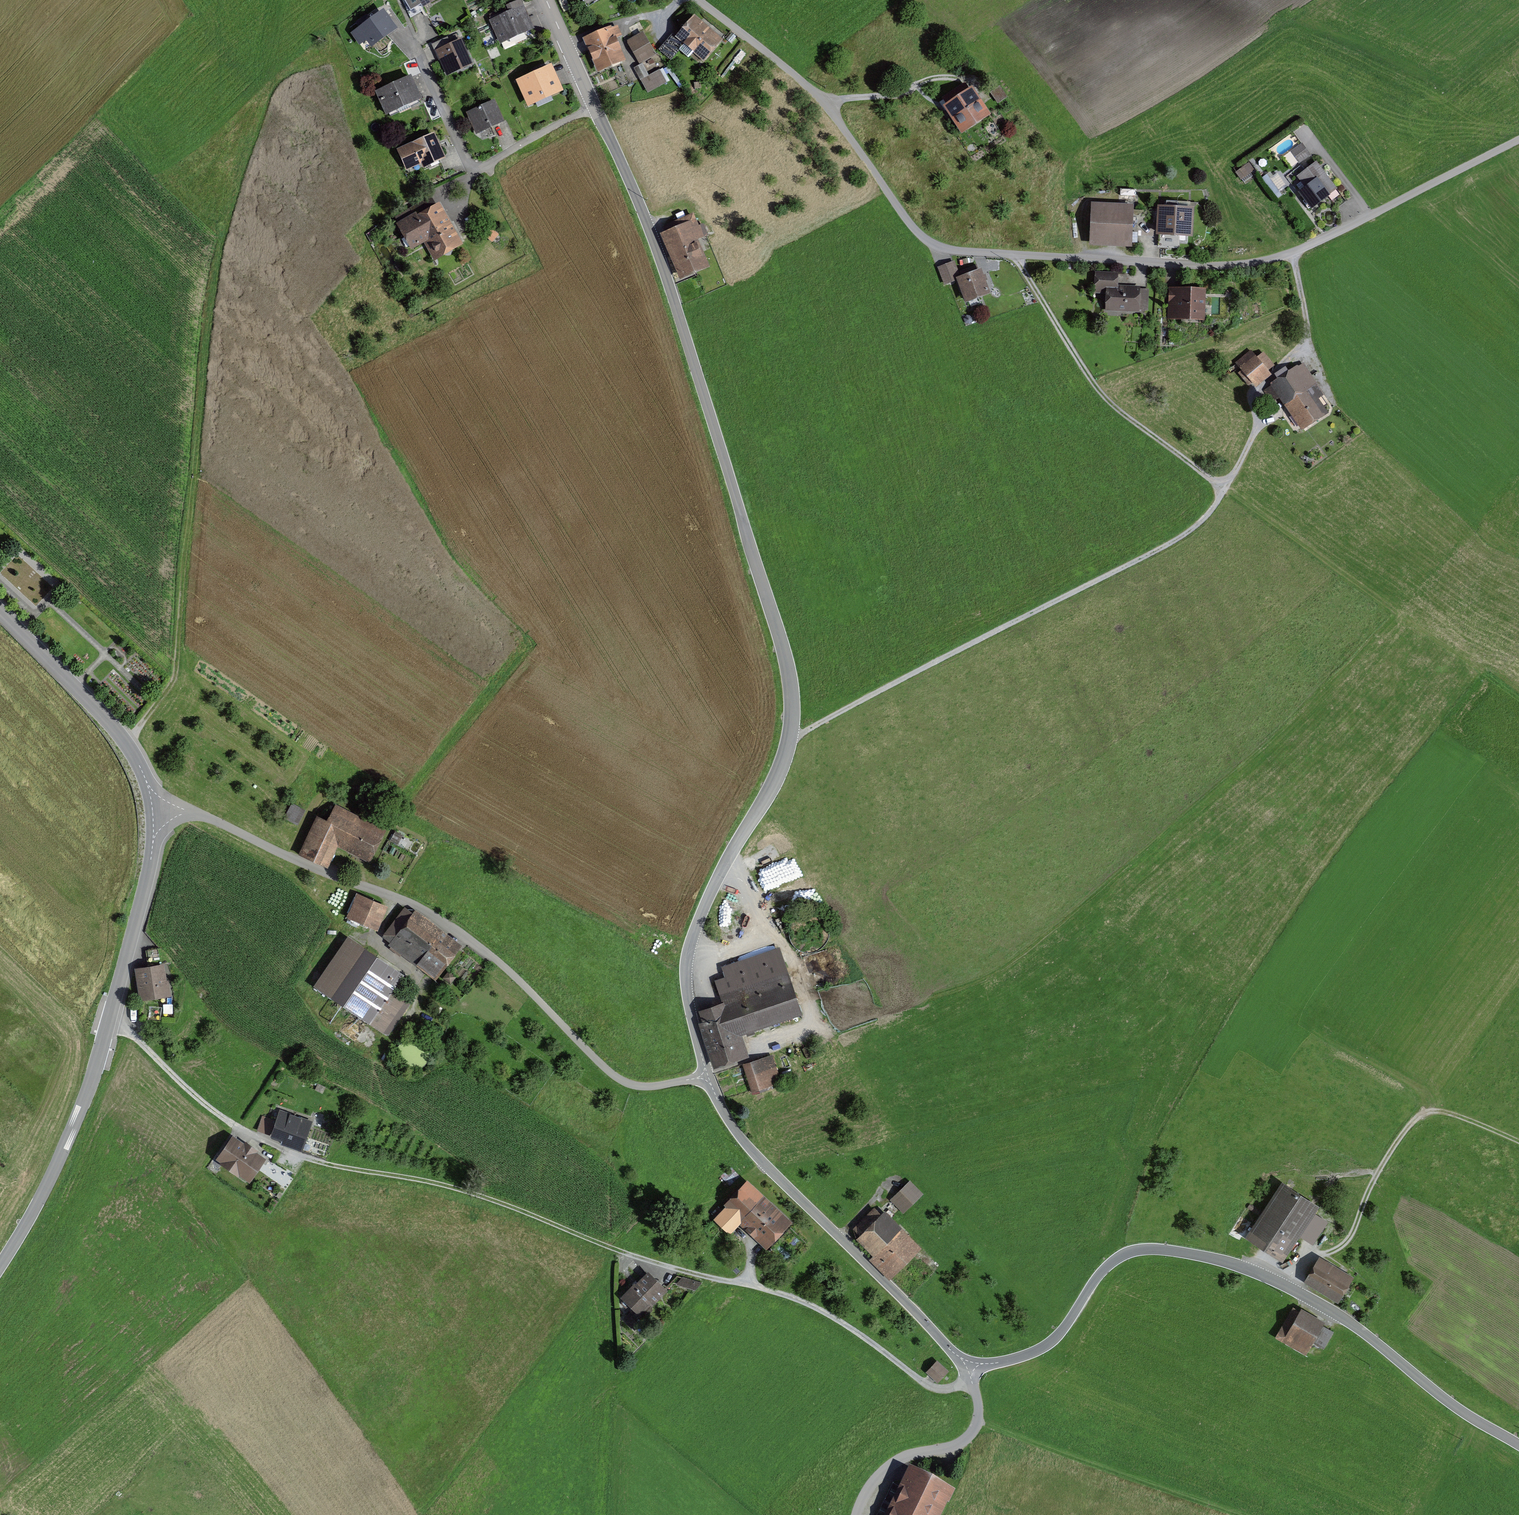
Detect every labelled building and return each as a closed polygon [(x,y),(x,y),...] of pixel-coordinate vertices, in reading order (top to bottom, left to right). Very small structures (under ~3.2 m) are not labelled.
[(409,14),(434,0),(402,0),(409,14)] [(515,44),(535,35),(520,2),(508,8),(509,10),(491,18),(505,50),(516,45),(515,44)] [(384,9),(351,33),(360,45),(366,40),(371,47),(397,27),(384,9)] [(680,36),(704,57),(718,41),(694,20),(680,36)] [(615,39),(612,40),(607,30),(588,38),(601,67),(624,57),(615,39)] [(628,41),(640,63),(655,55),(642,33),(628,41)] [(432,44),(447,76),(474,64),(461,37),(450,43),(447,37),(432,44)] [(635,68),(640,79),(648,75),(642,64),(635,68)] [(520,82),(529,102),(558,88),(550,69),(520,82)] [(375,90),(386,114),(422,98),(411,74),(375,90)] [(955,114),(964,127),(983,114),(964,86),(945,98),(950,106),(946,109),(951,116),(955,114)] [(1006,96),(999,87),(991,93),(997,102),(1006,96)] [(476,134),(505,121),(495,99),(466,112),(476,134)] [(374,105),(365,105),(365,116),(375,116),(374,105)] [(425,165),(442,157),(432,137),(400,151),(407,166),(423,160),(425,165)] [(1290,151),(1299,163),(1310,155),(1302,143),(1290,151)] [(1298,176),(1307,188),(1317,182),(1326,194),(1335,187),(1316,162),(1298,176)] [(1234,168),(1227,173),(1237,186),(1247,179),(1240,170),(1236,172),(1234,168)] [(1269,174),(1261,179),(1276,200),(1283,196),(1269,174)] [(1327,194),(1326,194),(1317,182),(1307,188),(1302,193),(1306,198),(1303,201),(1308,208),(1327,194)] [(431,257),(457,243),(431,197),(396,218),(411,245),(418,241),(423,249),(425,248),(431,257)] [(1160,208),(1158,233),(1190,234),(1192,210),(1177,209),(1177,202),(1166,201),(1166,208),(1160,208)] [(1094,208),(1093,240),(1128,241),(1130,210),(1094,208)] [(703,266),(692,240),(706,234),(702,225),(697,227),(692,215),(666,227),(668,233),(666,234),(683,274),(703,266)] [(957,273),(967,299),(986,292),(976,265),(957,273)] [(940,270),(945,283),(952,281),(947,267),(940,270)] [(1096,285),(1108,286),(1116,286),(1117,273),(1096,272),(1096,285)] [(1116,287),(1116,286),(1108,286),(1107,309),(1137,310),(1138,288),(1116,287)] [(1179,290),(1178,315),(1202,316),(1203,291),(1179,290)] [(971,314),(963,317),(967,327),(975,324),(971,314)] [(1249,385),(1267,370),(1257,358),(1251,351),(1236,363),(1242,370),(1239,373),(1249,385)] [(1263,353),(1257,358),(1267,370),(1273,365),(1263,353)] [(1303,365),(1265,390),(1272,401),(1283,394),(1304,426),(1323,413),(1320,409),(1327,405),(1321,395),(1314,400),(1302,382),(1310,376),(1303,365)] [(297,824),(304,811),(292,804),(285,817),(297,824)] [(328,821),(318,817),(300,855),(326,867),(338,841),(367,856),(379,834),(333,811),(328,821)] [(379,903),(359,895),(349,918),(370,927),(379,903)] [(456,948),(405,909),(387,933),(396,940),(390,948),(400,955),(402,953),(430,975),(432,972),(435,974),(456,948)] [(396,973),(347,939),(316,984),(388,1034),(410,1003),(399,995),(398,998),(385,989),(396,973)] [(147,950),(149,964),(170,962),(159,949),(147,950)] [(754,1033),(752,1028),(799,1012),(778,950),(723,969),(726,979),(716,982),(724,1005),(700,1013),(717,1063),(740,1055),(733,1034),(745,1030),(747,1035),(754,1033)] [(139,980),(141,997),(168,993),(166,983),(162,983),(160,966),(141,969),(143,979),(139,980)] [(752,1089),(779,1081),(771,1057),(745,1066),(752,1089)] [(281,1112),(273,1135),(302,1145),(307,1128),(298,1124),(300,1119),(281,1112)] [(221,1158),(248,1177),(261,1159),(252,1153),(254,1151),(246,1146),(244,1147),(234,1140),(221,1158)] [(892,1199),(904,1211),(921,1194),(910,1182),(892,1199)] [(1285,1186),(1252,1236),(1281,1255),(1314,1205),(1285,1186)] [(744,1217),(766,1240),(783,1222),(746,1187),(716,1218),(729,1232),(744,1217)] [(887,1276),(915,1250),(898,1232),(898,1233),(875,1210),(855,1229),(880,1255),(873,1262),(887,1276)] [(1309,1280),(1338,1297),(1348,1280),(1319,1263),(1309,1280)] [(639,1322),(651,1310),(652,1302),(664,1290),(648,1274),(636,1287),(634,1286),(624,1297),(637,1309),(631,1315),(639,1322)] [(680,1275),(678,1284),(699,1288),(700,1279),(680,1275)] [(1293,1309),(1276,1337),(1303,1353),(1312,1338),(1324,1345),(1332,1332),(1293,1309)] [(946,1370),(937,1362),(928,1372),(937,1380),(946,1370)] [(951,1492),(914,1474),(909,1483),(905,1481),(902,1487),(893,1483),(876,1514),(940,1514),(951,1492)]
